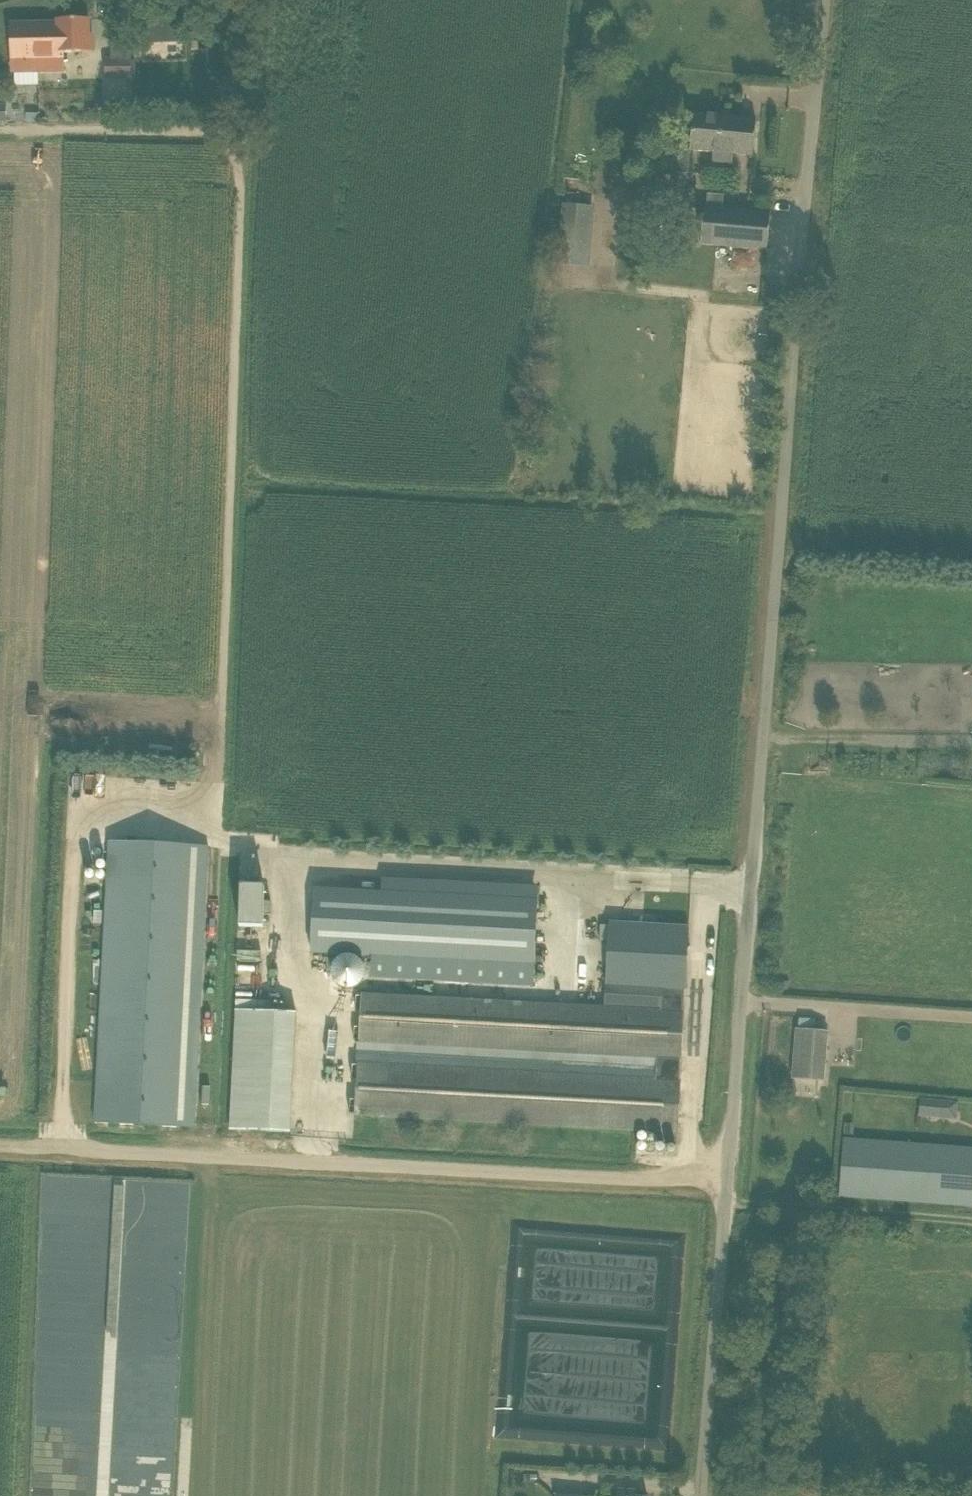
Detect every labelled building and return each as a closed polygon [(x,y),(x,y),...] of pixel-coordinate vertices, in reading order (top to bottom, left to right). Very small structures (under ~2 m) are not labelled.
[(183,37),(182,18),(147,20),(148,44),(183,43),(183,37)] [(59,24),(9,25),(10,58),(65,57),(64,52),(93,51),(93,35),(89,35),(88,19),(59,20),(59,24)] [(105,57),(105,71),(119,72),(119,78),(131,79),(131,58),(105,57)] [(756,120),(694,114),(691,150),(713,152),(753,155),(756,120)] [(558,265),(590,266),(592,204),(560,203),(558,265)] [(707,207),(702,245),(767,252),(771,214),(707,207)] [(208,846),(109,841),(95,1123),(194,1128),(208,846)] [(241,886),(239,927),(263,928),(264,887),(241,886)] [(370,977),(450,981),(532,986),(537,899),(314,887),(311,953),(371,956),(370,977)] [(362,993),(357,1063),(359,1064),(356,1113),(656,1131),(656,1143),(676,1144),(676,1132),(678,1132),(680,1082),(679,1082),(680,1058),(681,1058),(684,1013),(683,1013),(684,989),(685,989),(688,927),(609,923),(605,985),(605,1006),(362,993)] [(233,1009),(229,1131),(290,1132),(294,1011),(233,1009)] [(830,1033),(796,1030),(792,1079),(826,1082),(830,1033)] [(956,1120),(958,1102),(920,1097),(917,1115),(956,1120)] [(853,1124),(845,1123),(844,1135),(852,1136),(853,1124)] [(844,1139),(840,1195),(971,1208),(971,1151),(844,1139)]
